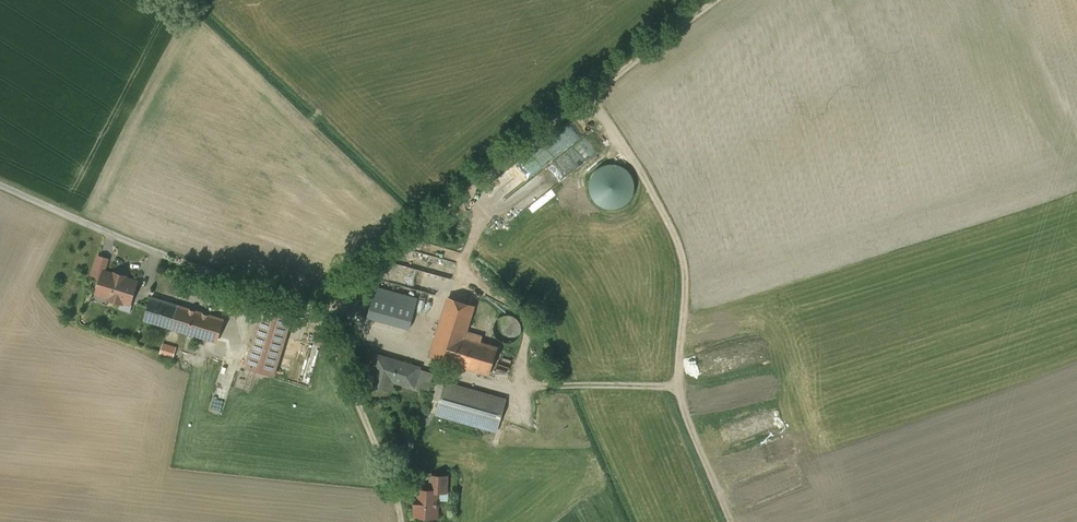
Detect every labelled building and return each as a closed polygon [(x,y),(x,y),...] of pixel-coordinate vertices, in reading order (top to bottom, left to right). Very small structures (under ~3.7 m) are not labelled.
[(589,182),(589,189),(591,196),(594,201),(599,206),(606,209),(612,210),(620,208),(626,205),(631,200),(634,193),(635,186),(634,179),(630,172),(625,167),(618,164),(611,163),(604,165),(597,169),(592,175),(589,182)] [(102,277),(103,271),(107,260),(99,257),(93,274),(102,277)] [(115,274),(103,271),(102,277),(101,280),(98,281),(97,286),(98,289),(97,293),(110,297),(109,299),(122,303),(123,301),(131,303),(137,281),(125,278),(115,274)] [(418,299),(376,288),(368,317),(410,329),(418,299)] [(448,299),(438,330),(438,331),(430,356),(429,357),(430,358),(430,357),(454,365),(455,366),(456,365),(456,364),(467,331),(474,307),(475,306),(474,306),(473,306),(456,300),(458,293),(451,291),(449,298),(448,298),(448,299)] [(179,306),(151,297),(144,319),(172,328),(179,306)] [(264,304),(245,367),(274,376),(293,313),(264,304)] [(223,319),(179,306),(172,328),(201,336),(212,340),(216,341),(223,319)] [(494,324),(493,329),(494,334),(497,339),(502,342),(507,343),(513,342),(518,339),(521,334),(522,329),(521,323),(518,318),(513,315),(507,314),(501,316),(497,319),(494,324)] [(482,335),(467,331),(456,364),(489,374),(498,348),(481,342),(483,336),(482,335)] [(176,347),(163,343),(161,353),(173,357),(176,347)] [(419,368),(377,355),(369,384),(382,388),(383,382),(392,385),(393,381),(414,387),(414,386),(419,369),(419,368)] [(434,373),(419,369),(414,386),(430,390),(434,373)] [(506,399),(446,382),(436,414),(496,431),(500,419),(506,399)] [(447,477),(431,476),(430,490),(430,491),(437,492),(446,492),(447,477)] [(430,490),(417,490),(417,498),(416,498),(415,507),(417,507),(416,516),(436,517),(437,492),(430,491),(430,490)]
